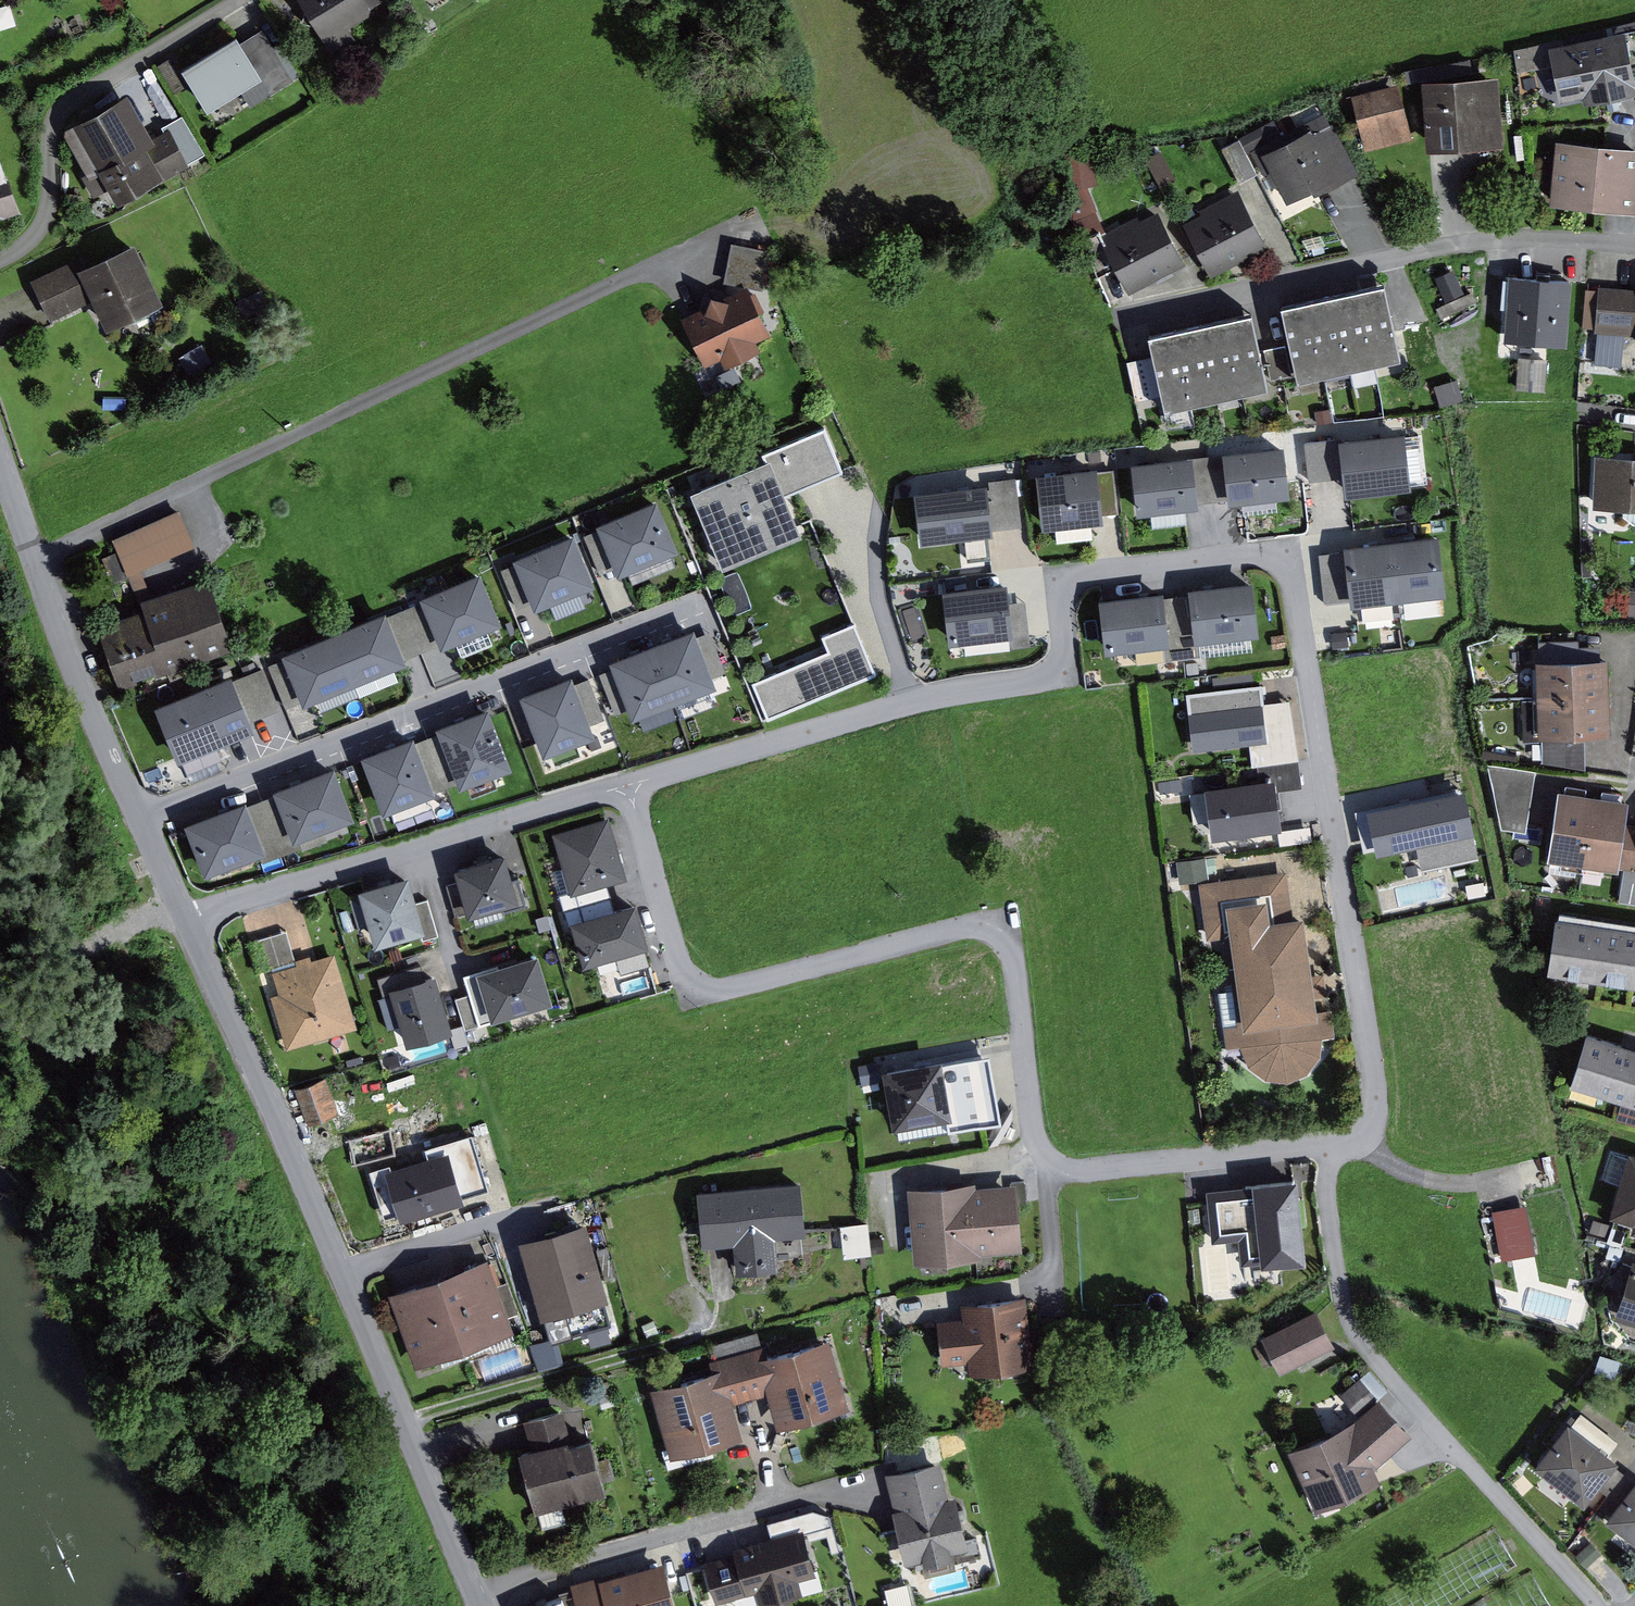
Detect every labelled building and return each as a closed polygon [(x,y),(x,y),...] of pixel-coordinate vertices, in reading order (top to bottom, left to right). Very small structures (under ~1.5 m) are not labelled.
[(339,54),(363,39),(357,30),(381,14),(378,10),(394,0),(306,0),(339,54)] [(245,40),(191,74),(217,116),(250,96),(259,109),(301,82),(270,31),(248,45),(245,40)] [(1627,33),(1555,47),(1567,105),(1634,91),(1634,71),(1627,33)] [(1498,145),(1493,76),(1428,81),(1433,150),(1498,145)] [(1415,131),(1404,89),(1354,102),(1365,144),(1415,131)] [(137,97),(71,136),(97,179),(108,173),(127,205),(197,164),(177,131),(162,140),(137,97)] [(1278,121),(1255,134),(1263,149),(1286,136),(1278,121)] [(1290,213),(1359,177),(1334,129),(1265,165),(1290,213)] [(28,215),(0,139),(0,225),(28,215)] [(1558,141),(1552,204),(1634,212),(1634,148),(1558,141)] [(1149,156),(1163,184),(1177,176),(1163,149),(1149,156)] [(1272,247),(1244,192),(1188,221),(1216,276),(1272,247)] [(1189,263),(1160,207),(1103,237),(1132,293),(1189,263)] [(90,253),(39,278),(58,317),(101,296),(116,326),(174,298),(144,237),(94,261),(90,253)] [(779,249),(741,242),(734,280),(758,285),(772,288),(779,249)] [(1573,279),(1510,276),(1507,340),(1569,343),(1573,279)] [(758,285),(689,315),(712,362),(729,354),(734,365),(769,347),(764,339),(783,329),(758,285)] [(1387,285),(1283,308),(1300,385),(1404,363),(1387,285)] [(1600,287),(1596,330),(1634,334),(1634,290),(1600,287)] [(1255,314),(1155,335),(1170,409),(1271,388),(1255,314)] [(1163,392),(1153,353),(1130,359),(1141,398),(1163,392)] [(1552,387),(1552,355),(1520,355),(1520,387),(1552,387)] [(775,461),(783,457),(797,492),(851,469),(834,428),(772,454),(775,461)] [(1306,443),(1311,480),(1341,476),(1344,497),(1409,489),(1403,434),(1345,441),(1345,438),(1306,443)] [(1282,445),(1128,462),(1134,516),(1198,509),(1197,504),(1227,500),(1227,504),(1288,498),(1282,445)] [(1596,454),(1592,508),(1634,511),(1634,456),(1596,454)] [(775,461),(703,490),(735,567),(815,534),(797,492),(783,457),(775,461)] [(1094,466),(1032,472),(1038,531),(1102,524),(1101,515),(1121,513),(1117,469),(1094,471),(1094,466)] [(1018,479),(910,492),(916,544),(990,536),(990,530),(1023,526),(1018,479)] [(608,523),(629,574),(690,550),(669,498),(608,523)] [(119,537),(135,572),(203,544),(186,509),(119,537)] [(525,558),(546,608),(607,584),(586,533),(525,558)] [(1440,535),(1342,546),(1342,551),(1322,554),(1327,601),(1349,599),(1350,607),(1447,596),(1440,535)] [(107,631),(126,686),(245,647),(219,570),(147,594),(151,606),(117,617),(120,627),(107,631)] [(431,595),(452,647),(512,622),(491,571),(431,595)] [(1188,596),(1162,599),(1162,592),(1096,599),(1102,654),(1166,648),(1167,662),(1202,658),(1200,643),(1258,637),(1252,583),(1187,590),(1188,596)] [(1005,584),(938,590),(943,647),(958,645),(959,654),(1034,646),(1030,601),(1007,604),(1005,584)] [(343,632),(364,682),(415,661),(394,611),(343,632)] [(775,719),(883,674),(861,621),(827,635),(834,651),(760,683),(775,719)] [(621,658),(643,718),(728,687),(706,627),(621,658)] [(291,652),(312,703),(364,682),(343,632),(291,652)] [(1612,731),(1609,655),(1537,657),(1540,734),(1612,731)] [(164,705),(187,761),(265,729),(242,673),(164,705)] [(530,694),(552,755),(605,735),(583,674),(530,694)] [(1272,683),(1197,691),(1203,747),(1278,739),(1272,683)] [(450,732),(468,781),(471,788),(522,769),(498,707),(447,726),(450,732)] [(450,732),(427,741),(445,790),(468,781),(450,732)] [(372,755),(393,812),(446,792),(445,790),(427,741),(425,735),(372,755)] [(1270,780),(1217,787),(1224,839),(1296,829),(1291,790),(1314,787),(1310,758),(1268,763),(1270,780)] [(1493,820),(1551,829),(1556,794),(1535,791),(1538,769),(1502,763),(1493,820)] [(363,818),(344,767),(282,790),(301,841),(363,818)] [(1624,822),(1629,796),(1561,786),(1550,856),(1618,867),(1624,822)] [(1392,803),(1365,809),(1373,851),(1390,848),(1391,852),(1428,845),(1433,869),(1489,857),(1484,833),(1488,833),(1479,789),(1393,807),(1392,803)] [(194,825),(214,876),(277,850),(256,799),(194,825)] [(637,882),(619,815),(562,831),(580,898),(637,882)] [(1624,822),(1618,867),(1634,869),(1634,824),(1624,822)] [(516,851),(464,866),(468,880),(452,885),(462,917),(477,912),(479,917),(531,902),(516,851)] [(1297,870),(1209,881),(1217,938),(1237,936),(1243,990),(1230,992),(1237,1047),(1252,1046),(1260,1066),(1279,1078),(1299,1081),(1318,1072),(1331,1055),(1333,1037),(1344,1037),(1340,1010),(1331,1012),(1317,915),(1304,917),(1297,870)] [(1624,902),(1634,903),(1634,872),(1625,871),(1624,902)] [(419,875),(369,888),(370,894),(359,898),(367,926),(379,923),(386,946),(428,934),(430,941),(447,936),(437,899),(426,902),(419,875)] [(664,949),(650,901),(582,920),(595,969),(664,949)] [(1562,908),(1552,967),(1634,981),(1634,920),(1562,908)] [(294,930),(262,940),(271,970),(303,961),(294,930)] [(367,1026),(344,952),(271,974),(294,1048),(367,1026)] [(548,954),(474,976),(479,992),(462,996),(472,1029),(563,1003),(548,954)] [(445,974),(399,988),(416,1047),(463,1033),(445,974)] [(1591,1032),(1575,1081),(1634,1100),(1634,1046),(1591,1032)] [(997,1045),(894,1063),(905,1125),(958,1115),(960,1126),(1010,1117),(997,1045)] [(332,1076),(301,1088),(314,1123),(345,1111),(332,1076)] [(357,1159),(397,1153),(394,1128),(353,1134),(357,1159)] [(398,1163),(381,1168),(394,1215),(408,1211),(411,1221),(475,1202),(473,1197),(498,1190),(481,1133),(433,1146),(436,1157),(401,1167),(398,1163)] [(1629,1150),(1610,1212),(1634,1219),(1634,1151),(1629,1150)] [(813,1180),(706,1190),(711,1244),(743,1241),(746,1272),(788,1268),(785,1236),(818,1233),(818,1230),(813,1180)] [(986,1180),(916,1186),(922,1263),(990,1257),(989,1250),(1034,1246),(1028,1182),(986,1186),(986,1180)] [(1319,1261),(1311,1183),(1222,1193),(1225,1239),(1250,1237),(1252,1269),(1319,1261)] [(1530,1203),(1494,1209),(1502,1260),(1538,1254),(1530,1203)] [(597,1220),(529,1241),(552,1316),(620,1295),(597,1220)] [(875,1222),(849,1225),(849,1227),(852,1252),(879,1248),(875,1222)] [(489,1244),(465,1253),(470,1268),(495,1259),(489,1244)] [(470,1268),(398,1293),(423,1365),(524,1329),(498,1258),(495,1259),(470,1268)] [(1634,1259),(1616,1317),(1634,1323),(1634,1259)] [(972,1318),(947,1321),(952,1363),(977,1360),(979,1374),(1046,1364),(1036,1293),(970,1302),(972,1318)] [(1326,1306),(1270,1334),(1272,1340),(1262,1344),(1272,1366),(1287,1359),(1291,1368),(1312,1357),(1344,1342),(1326,1306)] [(661,1320),(650,1325),(655,1336),(666,1331),(661,1320)] [(762,1330),(717,1345),(721,1360),(766,1346),(762,1330)] [(722,1371),(660,1389),(680,1458),(752,1436),(742,1401),(777,1391),(788,1428),(861,1406),(840,1335),(775,1354),(772,1344),(766,1346),(721,1360),(719,1360),(722,1371)] [(561,1343),(540,1351),(546,1369),(568,1361),(561,1343)] [(1363,1421),(1301,1452),(1328,1510),(1390,1480),(1384,1468),(1421,1433),(1390,1397),(1363,1421)] [(569,1406),(530,1417),(531,1424),(538,1446),(578,1435),(569,1406)] [(1620,1463),(1565,1420),(1532,1462),(1587,1505),(1620,1463)] [(530,1453),(545,1508),(569,1501),(593,1495),(616,1488),(613,1476),(607,1455),(601,1434),(598,1435),(579,1440),(578,1435),(538,1446),(528,1449),(530,1453)] [(621,1473),(616,1453),(607,1455),(613,1476),(621,1473)] [(952,1458),(893,1473),(907,1528),(915,1563),(932,1559),(933,1564),(964,1556),(963,1551),(980,1547),(966,1493),(957,1496),(952,1458)] [(1606,1514),(1634,1537),(1634,1477),(1606,1514)] [(545,1508),(550,1525),(574,1518),(569,1501),(545,1508)] [(743,1554),(711,1564),(724,1601),(765,1587),(770,1605),(811,1592),(807,1577),(828,1571),(811,1521),(740,1545),(743,1554)] [(577,1582),(579,1589),(584,1605),(686,1605),(672,1562),(636,1573),(634,1567),(577,1582)] [(892,1589),(897,1605),(905,1605),(922,1601),(917,1583),(892,1589)] [(579,1589),(568,1591),(571,1596),(547,1605),(584,1605),(579,1589)]
